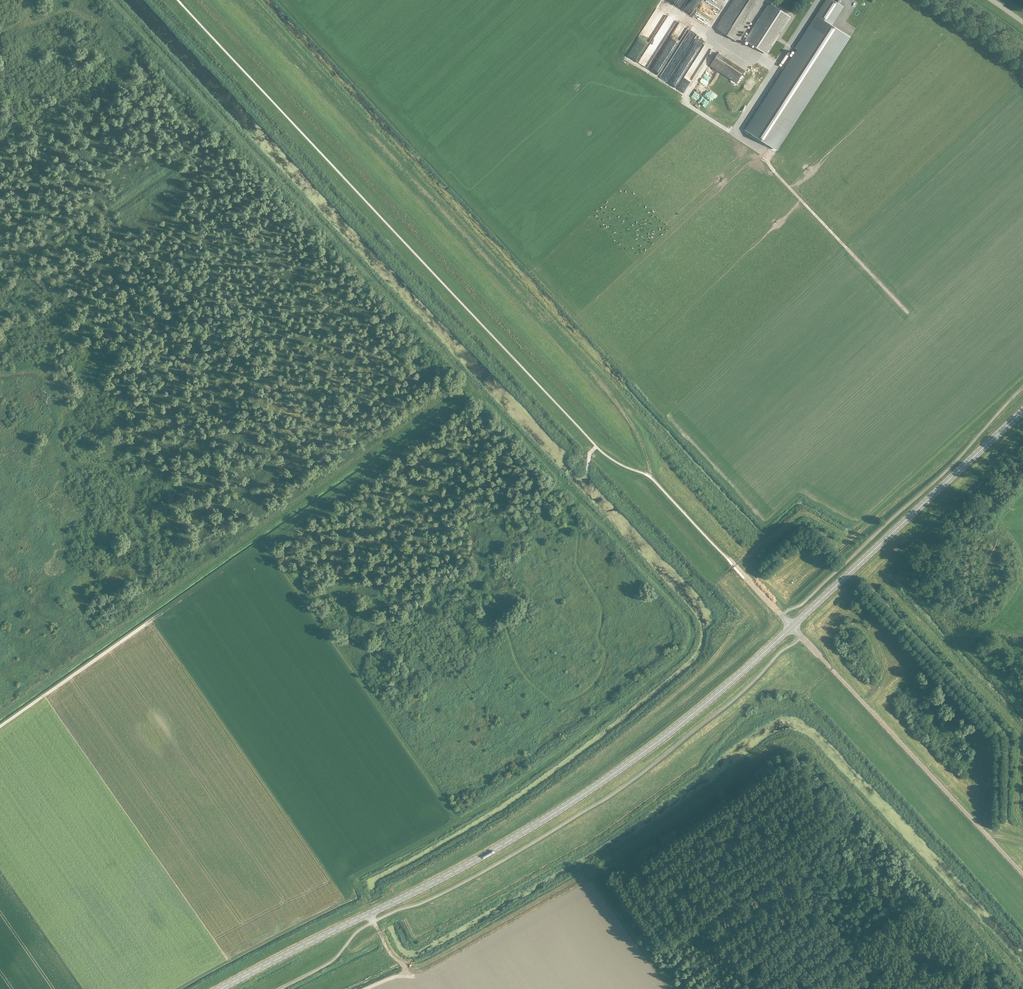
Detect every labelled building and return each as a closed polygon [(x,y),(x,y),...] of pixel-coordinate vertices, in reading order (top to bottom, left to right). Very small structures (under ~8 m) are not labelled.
[(695,7),(699,0),(678,0),(675,6),(690,14),(694,6),(695,7)] [(716,28),(737,42),(764,0),(733,0),(716,28)] [(849,37),(832,26),(831,25),(841,10),(843,8),(843,7),(839,4),(836,3),(833,0),(826,0),(795,48),(798,50),(796,52),(746,130),(777,150),(849,37)] [(746,40),(767,54),(791,17),(769,3),(746,40)] [(691,27),(673,57),(681,61),(696,36),(698,37),(700,34),(697,32),(698,31),(691,27)] [(674,29),(663,47),(669,51),(672,48),(669,46),(674,38),(675,39),(680,33),(674,29)] [(642,37),(650,42),(654,34),(646,30),(642,37)] [(656,33),(652,43),(659,46),(663,36),(656,33)] [(687,69),(695,53),(688,50),(680,65),(687,69)] [(710,66),(737,83),(745,70),(718,53),(710,66)]
